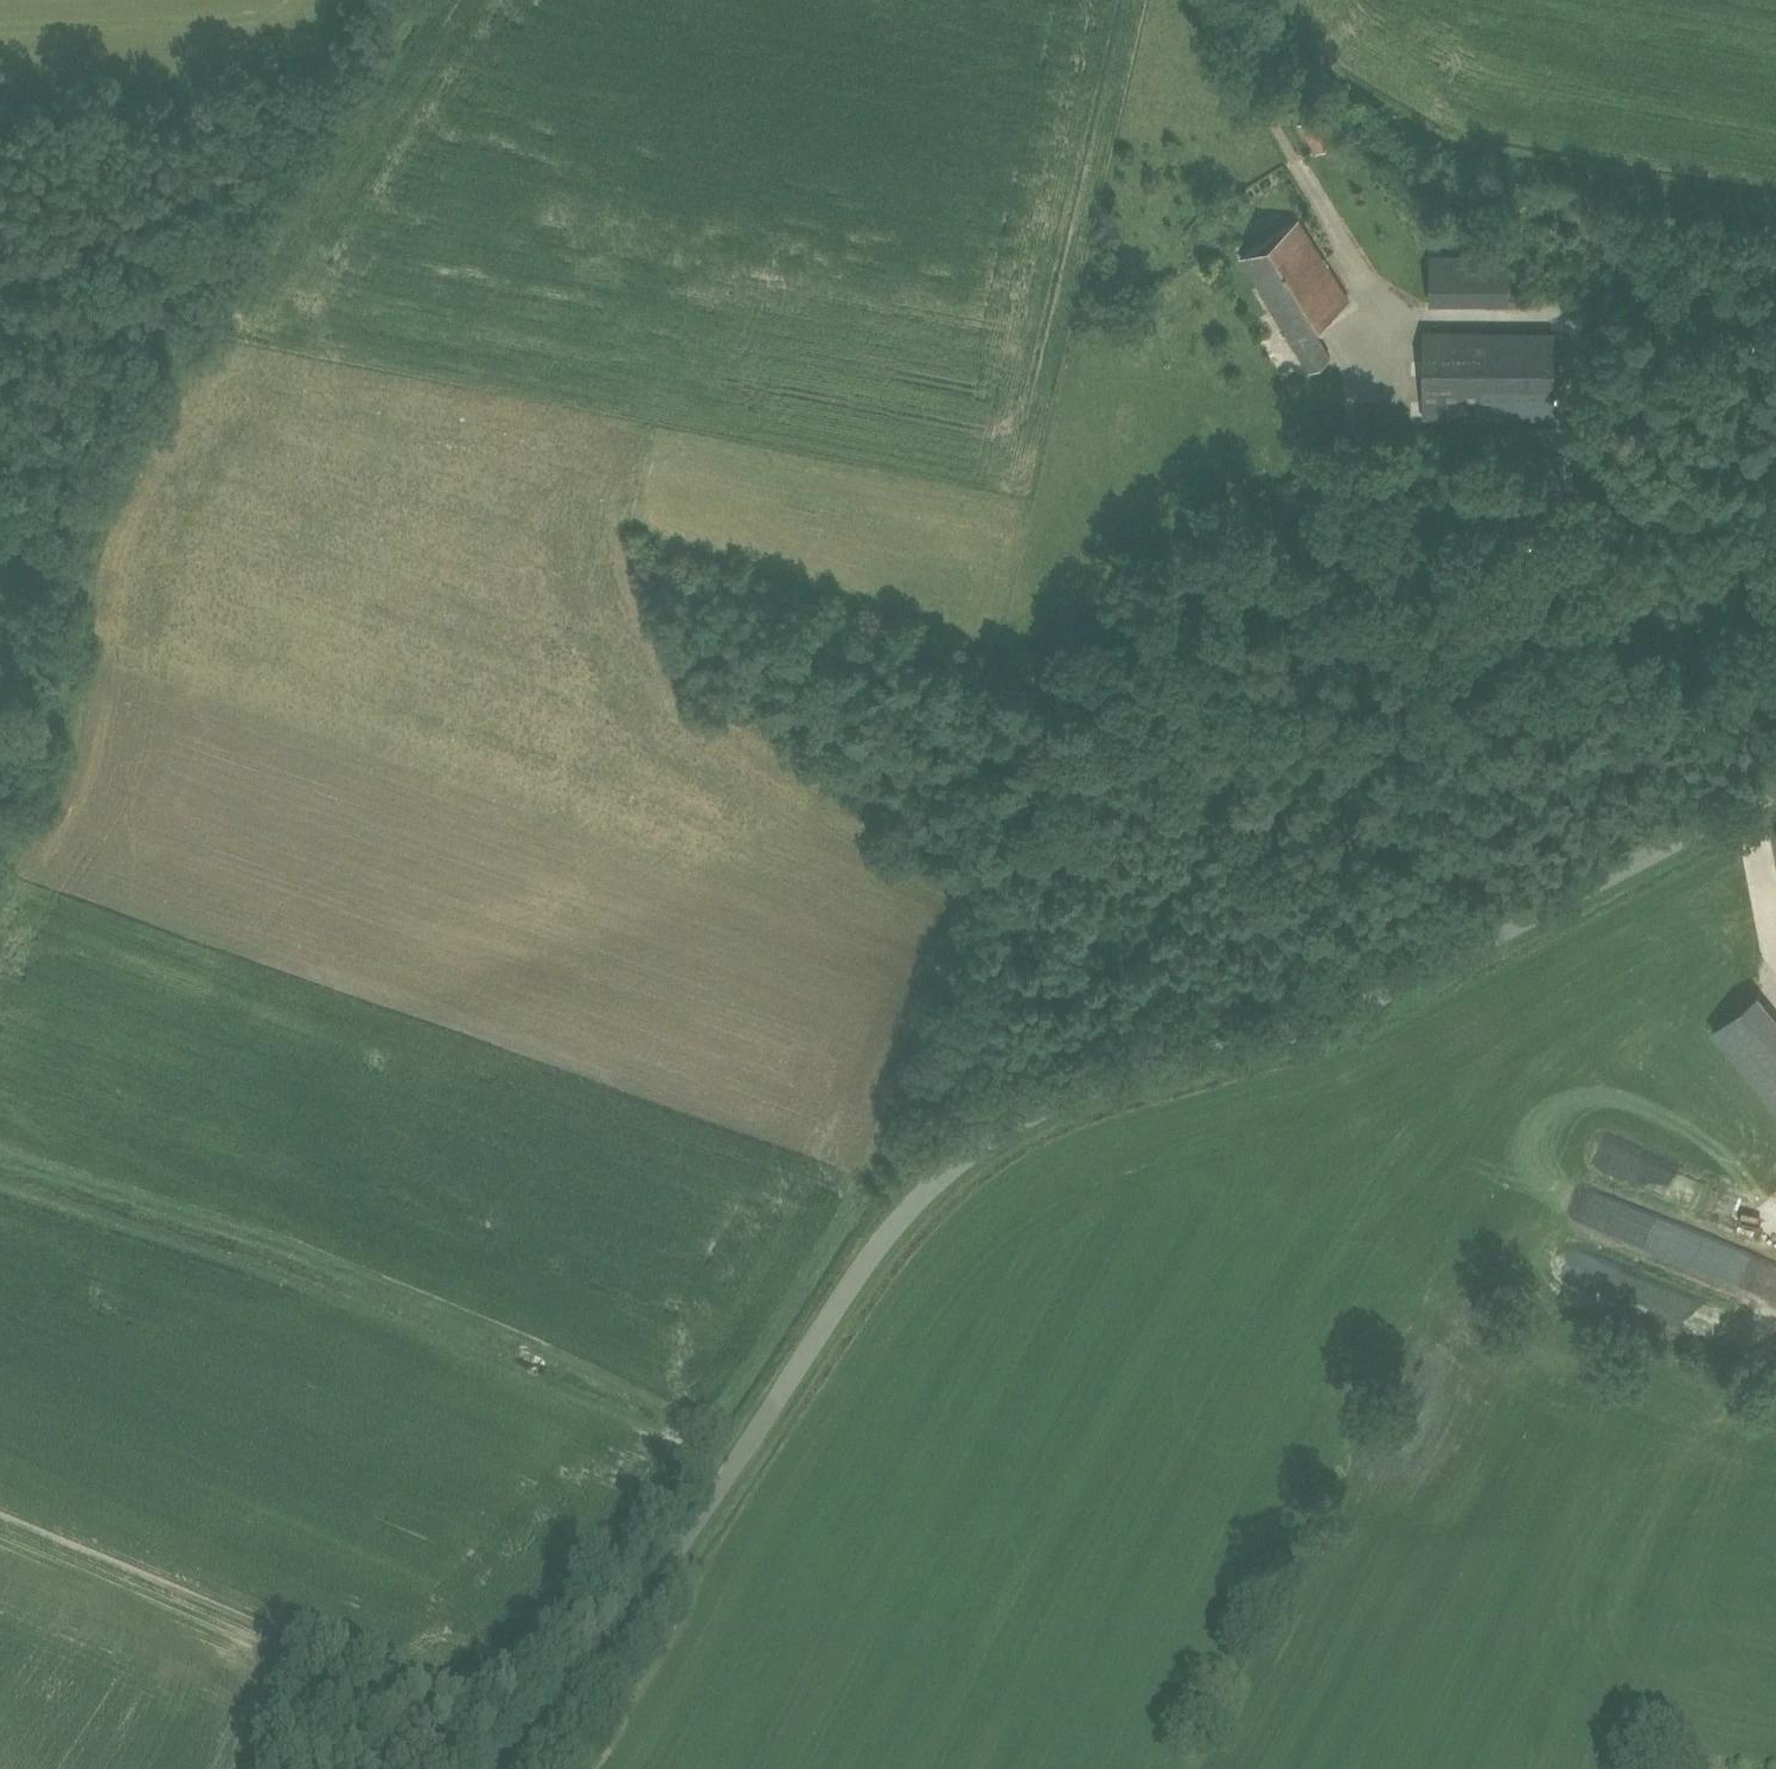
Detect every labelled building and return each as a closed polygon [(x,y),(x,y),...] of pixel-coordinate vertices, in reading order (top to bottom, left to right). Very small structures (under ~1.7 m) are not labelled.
[(1310,322),(1349,298),(1300,219),(1241,255),(1310,366),(1331,353),(1310,322)] [(1556,327),(1424,325),(1423,415),(1555,417),(1556,327)] [(1556,422),(1483,421),(1483,457),(1556,457),(1556,422)] [(1757,996),(1710,1032),(1775,1114),(1775,1020),(1757,996)]
